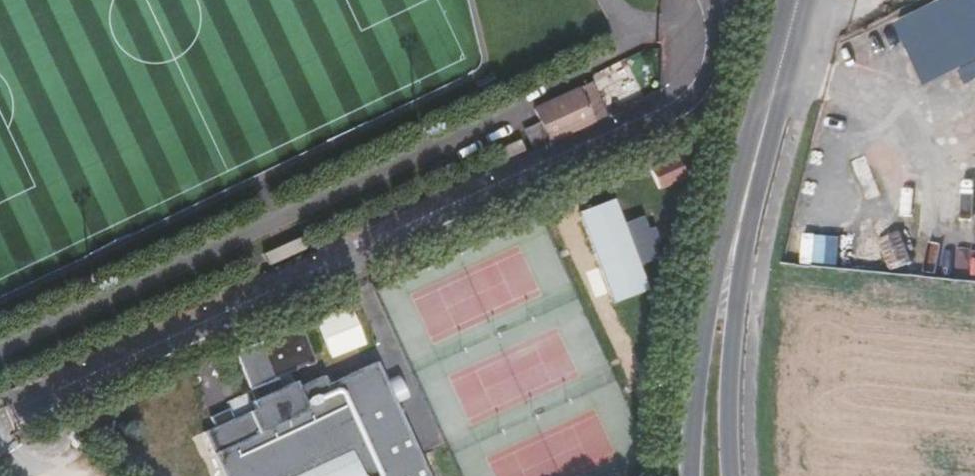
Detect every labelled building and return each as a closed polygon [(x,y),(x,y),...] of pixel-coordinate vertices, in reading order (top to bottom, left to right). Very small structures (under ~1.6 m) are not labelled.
[(924,80),(974,55),(974,0),(942,0),(896,23),(924,80)] [(549,141),(605,115),(590,83),(534,110),(540,122),(549,141)] [(531,149),(549,141),(540,122),(522,130),(531,149)] [(511,159),(525,152),(520,140),(505,147),(511,159)] [(676,155),(648,168),(658,189),(686,177),(676,155)] [(647,289),(638,265),(656,258),(651,245),(657,243),(651,227),(645,230),(640,216),(622,223),(613,199),(579,212),(614,302),(647,289)] [(804,234),(803,262),(841,263),(841,235),(804,234)] [(961,245),(920,245),(920,272),(961,273),(961,245)] [(349,306),(316,319),(331,357),(364,344),(349,306)] [(236,351),(235,352),(249,388),(252,388),(296,371),(297,369),(307,365),(309,365),(315,363),(316,360),(302,324),(236,351)] [(377,362),(328,385),(324,376),(298,388),(295,382),(252,402),(250,397),(248,393),(226,403),(233,419),(215,428),(204,433),(223,475),(429,475),(408,430),(377,362)]
